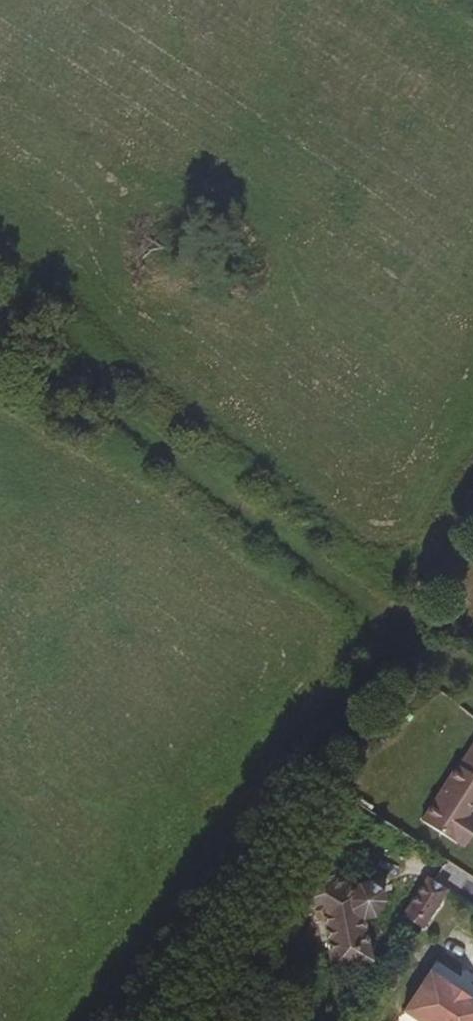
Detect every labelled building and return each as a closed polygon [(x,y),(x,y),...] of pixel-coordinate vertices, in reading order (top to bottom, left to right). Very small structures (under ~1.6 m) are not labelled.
[(465,848),(472,836),(472,819),(469,815),(472,809),(472,748),(460,768),(458,767),(422,822),(455,845),(457,844),(465,848)] [(314,921),(329,974),(371,965),(363,923),(373,921),(384,903),(381,892),(369,885),(357,888),(346,900),(315,873),(292,905),(314,921)] [(403,918),(421,930),(445,893),(427,882),(403,918)] [(400,1008),(399,1009),(417,1020),(472,1020),(472,988),(434,960),(400,1008)]
